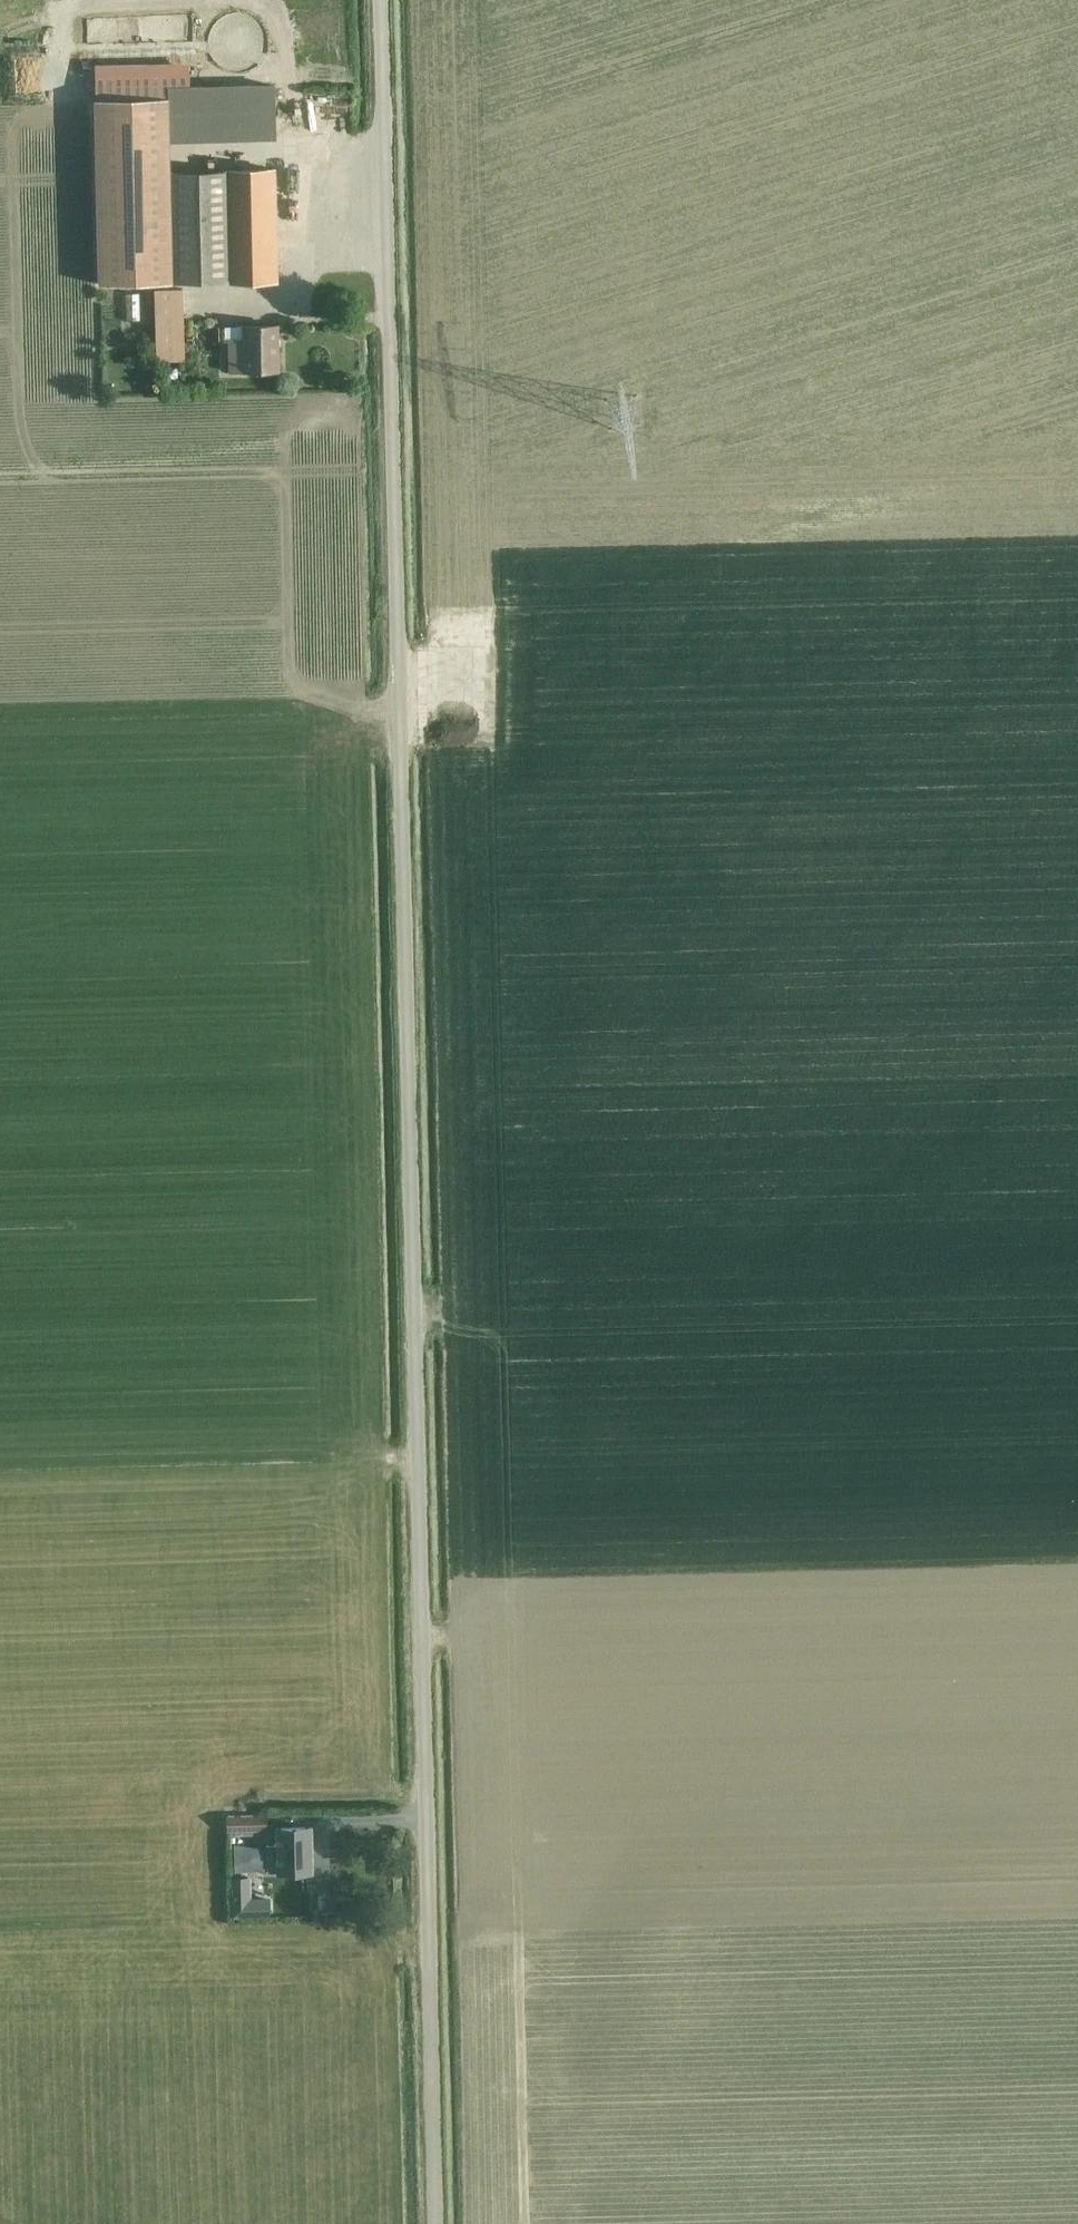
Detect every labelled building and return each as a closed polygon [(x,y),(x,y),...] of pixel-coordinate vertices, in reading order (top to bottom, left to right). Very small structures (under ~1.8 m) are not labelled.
[(171,97),(171,116),(172,135),(248,133),(247,96),(171,97)] [(274,168),(169,170),(168,104),(96,105),(100,283),(277,280),(274,168)] [(238,326),(238,313),(222,313),(222,326),(238,326)] [(182,315),(156,316),(157,359),(183,358),(182,315)] [(231,353),(229,353),(230,370),(279,369),(278,324),(242,325),(243,340),(231,340),(231,353)] [(227,1815),(227,1829),(265,1828),(265,1814),(227,1815)] [(276,1844),(266,1844),(267,1871),(277,1871),(312,1870),(311,1825),(276,1826),(276,1844)]
